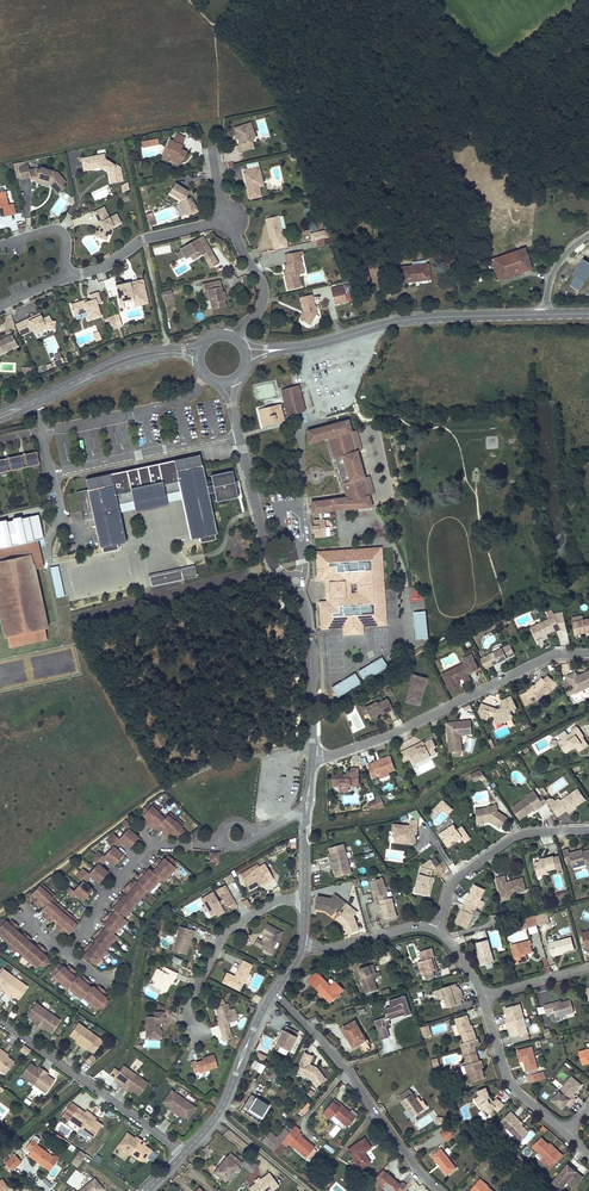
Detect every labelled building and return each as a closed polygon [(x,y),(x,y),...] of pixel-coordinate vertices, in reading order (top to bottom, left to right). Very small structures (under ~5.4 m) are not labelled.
[(238,146),(234,147),(237,153),(251,148),(248,139),(246,133),(250,131),(246,122),(228,130),(231,138),(233,137),(238,146)] [(183,145),(186,137),(176,133),(173,141),(170,140),(162,159),(168,162),(169,160),(180,165),(182,161),(184,160),(187,152),(182,149),(183,145)] [(102,160),(101,155),(78,160),(80,171),(90,169),(89,165),(95,163),(95,165),(105,171),(104,172),(107,185),(119,183),(116,168),(114,167),(113,170),(111,168),(112,167),(102,160)] [(53,174),(54,170),(50,168),(40,165),(39,167),(35,167),(29,168),(28,163),(17,165),(20,177),(30,175),(31,177),(32,178),(35,178),(38,176),(55,182),(53,183),(59,190),(65,185),(62,183),(65,180),(59,173),(56,175),(53,174)] [(90,169),(97,167),(104,172),(105,171),(95,165),(95,163),(89,165),(90,169)] [(242,175),(247,200),(261,197),(259,189),(257,182),(262,181),(260,171),(258,166),(241,170),(242,175)] [(32,178),(34,181),(37,179),(49,182),(58,192),(59,190),(53,183),(55,182),(38,176),(35,178),(32,178)] [(167,195),(179,199),(180,202),(178,203),(184,214),(189,215),(198,211),(190,196),(187,197),(186,194),(188,187),(172,182),(167,195)] [(0,193),(0,208),(3,207),(5,216),(15,214),(13,205),(8,206),(5,192),(0,193)] [(110,216),(105,205),(95,210),(99,220),(106,216),(107,218),(102,220),(104,225),(102,226),(101,227),(100,230),(101,233),(100,236),(107,238),(109,233),(108,232),(109,227),(112,226),(122,222),(117,213),(110,216)] [(286,243),(285,236),(281,237),(277,217),(263,220),(268,241),(271,240),(272,246),(286,243)] [(327,241),(323,228),(307,232),(310,244),(314,244),(327,241)] [(202,235),(197,238),(203,249),(206,253),(211,250),(202,235)] [(189,256),(203,249),(197,238),(178,249),(179,250),(180,253),(182,256),(184,259),(189,256)] [(327,241),(314,244),(315,249),(329,246),(327,241)] [(287,249),(286,243),(272,246),(274,252),(287,249)] [(533,267),(526,247),(517,250),(524,270),(533,267)] [(219,262),(211,250),(203,255),(210,267),(219,262)] [(498,278),(524,270),(517,250),(492,258),(498,278)] [(302,288),(299,278),(302,278),(299,264),(303,263),(301,253),(283,257),(285,266),(282,267),(286,280),(282,281),(285,292),(302,288)] [(571,284),(580,290),(588,276),(588,260),(584,257),(574,274),(577,275),(571,284)] [(426,280),(424,264),(398,267),(400,283),(426,280)] [(358,285),(367,282),(363,265),(353,267),(358,285)] [(145,285),(144,280),(132,282),(133,288),(145,285)] [(224,307),(219,281),(201,285),(202,292),(206,291),(208,301),(210,310),(224,307)] [(133,288),(132,282),(116,285),(119,301),(134,298),(134,299),(135,304),(148,301),(145,285),(133,288)] [(84,303),(84,301),(71,305),(74,313),(86,309),(87,313),(90,320),(101,316),(97,304),(102,302),(98,292),(89,296),(91,301),(88,302),(84,303)] [(302,297),(306,312),(302,320),(313,326),(319,313),(318,309),(323,308),(321,303),(316,304),(314,294),(302,297)] [(345,303),(342,294),(331,297),(333,306),(345,303)] [(36,313),(23,319),(24,321),(38,315),(36,313)] [(39,319),(38,315),(24,321),(23,319),(16,322),(22,334),(30,330),(37,327),(39,331),(44,328),(52,329),(52,321),(48,321),(46,316),(39,319)] [(116,315),(112,317),(116,328),(121,327),(116,315)] [(17,348),(12,335),(0,341),(0,355),(17,348)] [(51,362),(38,366),(40,371),(52,367),(51,362)] [(300,384),(280,388),(286,415),(306,411),(300,384)] [(284,420),(280,404),(258,409),(263,426),(284,420)] [(372,507),(348,420),(307,431),(309,443),(328,438),(347,497),(311,502),(312,514),(319,513),(320,513),(321,512),(335,510),(350,509),(361,508),(372,507)] [(204,457),(205,464),(225,460),(223,453),(204,457)] [(0,476),(7,475),(16,473),(23,471),(32,469),(38,468),(35,457),(25,458),(26,461),(21,462),(21,459),(9,462),(9,465),(5,466),(4,464),(0,465),(0,476)] [(180,491),(181,499),(190,540),(199,538),(200,543),(216,539),(215,534),(217,534),(208,494),(207,486),(204,473),(201,458),(198,458),(199,467),(176,472),(174,463),(159,472),(126,479),(109,477),(111,487),(87,493),(87,496),(78,498),(80,511),(82,521),(93,518),(99,548),(102,547),(103,552),(118,549),(117,544),(126,542),(120,512),(118,504),(133,501),(135,509),(136,513),(167,506),(167,503),(166,503),(165,494),(180,491)] [(176,472),(199,467),(198,458),(174,463),(176,472)] [(126,479),(159,472),(174,463),(109,477),(126,479)] [(234,482),(232,471),(210,475),(213,485),(207,486),(208,494),(214,492),(236,488),(235,486),(233,487),(232,482),(234,482)] [(111,487),(109,477),(85,482),(87,493),(111,487)] [(236,488),(214,492),(216,502),(238,497),(236,488)] [(181,499),(180,491),(165,494),(166,503),(167,503),(181,499)] [(118,504),(120,512),(135,509),(133,501),(118,504)] [(325,537),(324,519),(323,520),(320,520),(314,520),(314,526),(312,526),(312,532),(315,532),(315,537),(325,537)] [(37,538),(0,546),(0,548),(32,541),(33,545),(36,544),(38,555),(40,554),(37,538)] [(33,564),(34,563),(42,562),(40,554),(38,555),(36,544),(33,545),(32,541),(0,548),(0,616),(3,627),(2,628),(4,638),(7,637),(10,648),(47,640),(44,629),(48,628),(47,622),(45,622),(33,564)] [(356,561),(355,552),(379,551),(384,622),(360,623),(359,614),(351,615),(351,613),(344,614),(345,624),(321,626),(321,629),(345,627),(345,633),(361,632),(361,626),(386,624),(381,548),(316,552),(316,555),(340,553),(341,564),(348,564),(347,562),(356,561)] [(384,622),(379,551),(355,552),(356,561),(347,562),(348,564),(341,564),(340,553),(316,555),(318,575),(329,575),(330,578),(333,577),(333,582),(330,582),(331,597),(334,597),(335,601),(331,601),(331,604),(320,605),(321,626),(345,624),(344,614),(351,613),(351,615),(359,614),(360,623),(384,622)] [(47,622),(34,563),(33,564),(45,622),(47,622)] [(64,596),(58,566),(50,568),(56,598),(64,596)] [(181,570),(149,577),(151,587),(183,580),(181,570)] [(331,597),(330,582),(333,582),(333,577),(330,578),(329,575),(318,575),(318,578),(325,578),(327,602),(319,602),(320,605),(331,604),(331,601),(335,601),(334,597),(331,597)] [(411,602),(421,602),(421,589),(412,588),(411,602)] [(428,638),(426,611),(414,612),(417,639),(428,638)] [(555,631),(561,629),(554,615),(549,618),(550,619),(531,628),(536,639),(547,633),(555,630),(555,631)] [(584,620),(573,622),(575,634),(588,632),(588,619),(584,620)] [(538,643),(549,638),(547,633),(536,639),(538,643)] [(507,658),(515,654),(510,644),(494,652),(488,655),(493,665),(499,662),(505,659),(504,658),(506,657),(507,658)] [(468,674),(475,671),(479,669),(471,654),(468,656),(470,660),(465,663),(463,664),(458,666),(458,669),(451,673),(448,671),(442,674),(449,690),(460,685),(458,681),(457,679),(462,677),(463,678),(465,682),(471,680),(468,674)] [(364,681),(387,667),(381,657),(358,671),(364,681)] [(337,697),(361,683),(355,673),(331,687),(337,697)] [(586,675),(585,673),(577,677),(575,673),(567,677),(572,688),(566,691),(569,696),(588,686),(588,673),(586,675)] [(423,691),(427,679),(413,675),(406,699),(417,702),(421,690),(423,691)] [(557,683),(548,676),(545,680),(551,685),(547,689),(551,692),(557,685),(557,683)] [(539,699),(547,689),(551,685),(545,680),(542,678),(535,686),(532,690),(528,692),(521,695),(526,705),(539,699)] [(419,705),(423,691),(421,690),(417,702),(406,699),(406,701),(419,705)] [(512,716),(510,711),(517,708),(511,696),(501,701),(501,702),(503,707),(501,708),(497,709),(486,705),(483,713),(479,711),(481,717),(488,720),(489,715),(495,717),(495,718),(501,720),(501,719),(505,721),(507,721),(512,719),(512,716)] [(382,714),(392,709),(387,698),(378,703),(377,701),(365,707),(368,713),(370,717),(381,712),(382,714)] [(368,713),(365,707),(364,705),(360,707),(364,715),(368,713)] [(461,735),(460,731),(472,730),(471,720),(452,722),(453,731),(447,732),(449,752),(453,752),(453,756),(460,755),(460,751),(462,751),(461,735)] [(588,746),(583,737),(584,736),(578,727),(577,727),(577,728),(572,731),(571,732),(572,733),(558,742),(563,750),(574,743),(576,747),(579,752),(588,746)] [(437,753),(434,748),(436,747),(432,739),(424,743),(421,745),(422,746),(417,749),(415,745),(407,749),(411,758),(415,756),(418,762),(437,753)] [(565,753),(573,748),(573,749),(576,747),(574,743),(563,750),(565,753)] [(411,758),(407,749),(402,752),(406,760),(411,758)] [(395,770),(390,756),(379,760),(379,761),(380,762),(374,765),(373,763),(368,765),(373,778),(378,776),(388,772),(395,770)] [(359,784),(359,768),(351,768),(351,773),(349,773),(347,775),(347,776),(343,776),(343,775),(340,772),(337,775),(333,775),(333,786),(339,786),(340,787),(340,791),(348,791),(348,787),(351,784),(359,784)] [(484,777),(480,769),(471,774),(475,782),(484,777)] [(575,806),(585,799),(578,789),(561,801),(559,799),(554,802),(560,810),(564,807),(567,812),(575,806)] [(530,800),(537,795),(534,790),(527,796),(527,797),(528,797),(530,800)] [(536,810),(544,805),(543,804),(539,798),(537,795),(530,800),(528,797),(527,797),(512,808),(520,820),(535,809),(536,810)] [(449,815),(454,809),(443,798),(432,810),(438,815),(443,809),(449,815)] [(378,806),(376,801),(369,803),(371,809),(378,806)] [(161,810),(153,804),(150,807),(147,804),(141,811),(144,814),(143,815),(147,818),(144,821),(148,824),(160,810),(160,811),(161,810)] [(507,818),(497,811),(498,810),(497,805),(487,806),(487,808),(475,810),(478,824),(486,822),(488,820),(490,820),(491,820),(490,822),(500,829),(507,818)] [(414,820),(421,815),(416,808),(409,813),(414,820)] [(166,816),(160,811),(160,810),(148,824),(151,827),(154,824),(157,827),(160,824),(167,816),(166,816)] [(176,819),(169,813),(166,816),(167,816),(160,824),(163,827),(161,830),(164,833),(176,819)] [(184,824),(177,818),(176,819),(164,833),(168,836),(170,832),(174,836),(174,835),(178,838),(184,831),(181,828),(184,824)] [(138,837),(130,830),(133,826),(126,820),(122,824),(128,829),(123,834),(134,843),(138,837)] [(414,836),(417,832),(418,821),(410,820),(409,826),(393,824),(392,831),(396,832),(395,839),(404,840),(405,842),(405,843),(413,844),(414,840),(412,840),(413,836),(414,836)] [(470,839),(462,827),(457,830),(453,825),(443,832),(446,836),(442,839),(448,846),(452,844),(451,842),(455,839),(461,836),(462,837),(465,842),(470,839)] [(134,843),(123,834),(119,838),(114,834),(110,838),(118,844),(120,840),(129,848),(134,843)] [(123,855),(115,847),(118,844),(110,838),(107,841),(113,846),(108,851),(118,860),(123,855)] [(352,873),(344,844),(329,848),(331,856),(332,858),(330,859),(332,867),(334,867),(335,869),(337,877),(352,873)] [(583,852),(580,852),(579,850),(570,853),(568,849),(563,850),(566,864),(572,862),(573,867),(580,866),(579,862),(585,860),(586,864),(587,867),(588,866),(588,850),(583,852)] [(118,860),(108,851),(104,856),(98,851),(95,855),(102,861),(105,858),(114,865),(118,860)] [(219,862),(219,853),(213,852),(212,855),(210,855),(210,861),(219,862)] [(108,872),(99,865),(102,861),(95,855),(92,859),(97,863),(93,868),(103,877),(108,872)] [(176,861),(168,855),(165,859),(165,858),(162,861),(158,859),(155,862),(170,875),(176,868),(173,865),(176,861)] [(557,868),(553,856),(544,859),(543,859),(544,860),(539,861),(534,863),(537,874),(542,872),(543,875),(548,873),(547,871),(557,868)] [(436,867),(431,860),(421,867),(433,869),(436,867)] [(170,875),(155,862),(152,866),(156,868),(153,871),(153,872),(161,879),(160,879),(164,882),(170,875)] [(273,879),(264,864),(250,872),(251,874),(243,878),(250,889),(260,884),(265,881),(266,883),(273,879)] [(428,896),(431,884),(429,884),(431,876),(433,869),(421,867),(416,886),(415,887),(413,892),(415,893),(417,894),(418,893),(428,896)] [(103,877),(93,868),(89,873),(83,869),(80,872),(87,879),(90,875),(99,883),(103,877)] [(161,879),(153,872),(153,871),(149,868),(146,872),(144,870),(141,873),(155,886),(160,879),(161,879)] [(93,890),(84,882),(87,879),(80,872),(77,876),(82,881),(78,886),(88,895),(93,890)] [(155,886),(141,873),(138,877),(140,879),(138,882),(137,882),(147,891),(149,892),(155,886)] [(233,879),(230,874),(224,878),(227,883),(233,879)] [(526,890),(522,878),(512,881),(513,884),(511,885),(510,883),(507,884),(507,882),(505,876),(496,878),(501,897),(513,894),(526,890)] [(388,898),(383,878),(370,881),(375,898),(378,897),(384,919),(397,916),(392,897),(388,898)] [(147,891),(137,882),(138,882),(136,881),(133,884),(130,882),(127,885),(141,897),(147,891)] [(48,890),(41,883),(31,894),(35,897),(32,900),(36,904),(48,890)] [(474,884),(470,894),(467,901),(466,900),(464,905),(456,923),(467,928),(473,915),(470,913),(472,909),(475,910),(485,889),(474,884)] [(141,897),(127,885),(124,889),(127,891),(124,895),(135,904),(136,904),(141,897)] [(88,895),(78,886),(74,891),(68,886),(65,890),(72,896),(75,893),(83,900),(88,895)] [(55,895),(48,890),(36,904),(39,907),(42,903),(45,906),(52,899),(55,895)] [(570,894),(569,890),(556,894),(557,898),(570,894)] [(235,902),(229,891),(221,896),(223,899),(224,901),(225,902),(227,906),(230,904),(235,902)] [(219,902),(213,892),(201,899),(211,916),(216,913),(223,909),(221,905),(220,903),(219,902)] [(357,912),(335,894),(331,898),(317,896),(315,908),(325,910),(325,909),(327,909),(333,914),(340,906),(345,909),(338,918),(344,923),(345,924),(344,925),(348,934),(359,929),(354,916),(357,912)] [(135,904),(124,895),(122,898),(119,896),(116,899),(130,911),(136,904),(135,904)] [(58,905),(52,899),(45,906),(42,909),(45,913),(43,916),(46,919),(58,905)] [(130,911),(116,899),(113,903),(115,905),(112,909),(115,911),(124,918),(130,911)] [(65,911),(58,905),(46,919),(50,922),(52,919),(56,922),(65,911)] [(72,916),(65,911),(56,922),(59,924),(56,927),(60,931),(72,916)] [(124,918),(115,911),(112,914),(110,912),(107,915),(121,927),(127,920),(124,918)] [(550,921),(547,912),(537,915),(535,916),(537,925),(550,921)] [(121,927),(107,915),(104,919),(106,921),(103,925),(106,927),(115,934),(121,927)] [(79,923),(72,916),(60,931),(63,934),(66,930),(70,933),(79,923)] [(537,924),(535,916),(525,918),(526,922),(527,926),(528,927),(536,925),(537,924)] [(501,925),(499,917),(492,919),(495,927),(501,925)] [(12,920),(9,924),(5,920),(5,921),(1,918),(0,920),(0,936),(2,938),(15,923),(12,920)] [(19,932),(16,930),(19,926),(15,923),(2,938),(9,944),(19,932)] [(282,933),(267,924),(261,934),(265,936),(266,937),(264,941),(262,940),(262,941),(258,939),(255,945),(270,953),(273,949),(271,946),(275,938),(279,938),(282,933)] [(195,930),(180,926),(173,950),(186,954),(188,944),(191,935),(193,936),(195,930)] [(115,934),(106,927),(103,930),(101,928),(98,931),(112,943),(118,936),(115,934)] [(112,943),(98,931),(95,935),(97,937),(94,941),(95,942),(96,941),(106,950),(112,943)] [(28,936),(24,933),(22,935),(19,932),(9,944),(16,950),(28,936)] [(31,939),(28,936),(16,950),(23,956),(33,945),(29,941),(31,939)] [(574,949),(571,937),(548,943),(552,956),(557,955),(556,954),(564,952),(574,949)] [(494,961),(488,939),(477,943),(479,950),(480,953),(478,954),(481,965),(494,961)] [(529,953),(531,949),(530,945),(532,945),(530,940),(511,945),(516,963),(528,960),(527,956),(525,955),(526,954),(529,953)] [(106,950),(96,941),(95,942),(93,945),(90,942),(87,946),(101,958),(107,951),(106,950)] [(42,947),(39,944),(36,947),(33,945),(23,956),(30,962),(42,947)] [(101,958),(87,946),(84,949),(87,952),(84,955),(95,965),(101,958)] [(46,956),(43,953),(46,950),(42,947),(30,962),(36,968),(39,964),(43,967),(49,960),(46,957),(46,956)] [(435,970),(432,958),(433,957),(435,957),(432,948),(420,952),(422,960),(418,962),(422,974),(424,973),(426,980),(435,977),(433,971),(435,970)] [(180,963),(182,958),(173,955),(171,960),(180,963)] [(252,965),(243,960),(235,977),(227,973),(223,982),(239,990),(252,965)] [(66,969),(62,966),(58,963),(52,970),(55,974),(52,977),(59,983),(61,981),(72,969),(68,966),(66,969)] [(177,973),(164,967),(162,971),(157,968),(151,979),(155,981),(153,986),(166,992),(170,983),(173,977),(175,978),(177,973)] [(3,969),(0,973),(0,986),(1,986),(3,988),(2,989),(2,990),(5,992),(15,978),(3,969)] [(76,977),(73,975),(75,972),(72,969),(61,981),(68,987),(76,978),(76,977)] [(339,993),(331,985),(331,986),(317,972),(309,981),(320,992),(322,990),(332,1001),(336,996),(337,996),(339,993)] [(373,978),(379,977),(380,976),(379,972),(363,977),(366,984),(367,984),(368,986),(365,987),(367,993),(377,990),(374,981),(373,978)] [(81,979),(77,976),(76,977),(76,978),(68,987),(74,993),(86,980),(83,976),(81,979)] [(28,987),(15,978),(5,992),(9,995),(9,994),(10,993),(12,994),(19,999),(28,987)] [(91,988),(88,985),(90,983),(86,980),(74,993),(81,999),(83,997),(91,988)] [(463,997),(460,988),(459,988),(458,989),(457,987),(456,983),(442,988),(442,989),(445,998),(448,1008),(462,1003),(460,998),(462,997),(463,997)] [(96,989),(93,986),(92,986),(91,988),(83,997),(90,1003),(102,988),(99,985),(96,989)] [(107,998),(103,995),(106,992),(102,988),(90,1003),(97,1009),(100,1006),(103,1009),(109,1002),(106,999),(107,998)] [(445,998),(442,989),(436,990),(439,1000),(445,998)] [(332,1001),(322,990),(320,992),(318,994),(321,997),(323,995),(330,1002),(332,1001)] [(252,999),(259,1003),(262,998),(255,994),(252,999)] [(389,1019),(388,1017),(401,1012),(401,1015),(402,1017),(411,1014),(405,995),(389,1000),(391,1006),(385,1008),(387,1014),(385,1017),(374,1021),(381,1040),(390,1037),(386,1026),(390,1025),(389,1019)] [(574,1012),(571,1000),(562,1002),(553,1005),(552,1003),(544,1005),(546,1013),(550,1012),(554,1011),(554,1013),(550,1014),(552,1020),(553,1021),(555,1022),(562,1020),(561,1015),(574,1012)] [(48,1011),(36,1002),(27,1015),(34,1020),(36,1021),(35,1022),(34,1023),(38,1025),(48,1011)] [(233,1021),(227,1003),(215,1007),(218,1016),(221,1025),(219,1025),(221,1030),(229,1027),(227,1023),(233,1021)] [(528,1033),(520,1004),(505,1008),(508,1016),(508,1018),(506,1018),(505,1019),(508,1027),(510,1027),(511,1028),(513,1037),(528,1033)] [(61,1020),(48,1011),(38,1025),(42,1028),(43,1026),(45,1028),(52,1033),(61,1020)] [(163,1017),(163,1012),(154,1012),(154,1016),(147,1016),(146,1031),(148,1031),(148,1038),(161,1038),(161,1031),(159,1031),(159,1023),(165,1023),(165,1017),(163,1017)] [(472,1031),(470,1026),(467,1015),(455,1019),(460,1034),(462,1034),(465,1043),(476,1039),(473,1030),(472,1031)] [(367,1042),(363,1034),(355,1021),(343,1028),(349,1038),(347,1039),(353,1050),(361,1045),(365,1052),(371,1048),(367,1042)] [(90,1032),(78,1023),(69,1035),(76,1040),(78,1041),(77,1043),(80,1046),(90,1032)] [(429,1025),(421,1027),(424,1036),(431,1034),(429,1025)] [(289,1050),(298,1033),(286,1026),(276,1043),(289,1050)] [(103,1041),(90,1032),(80,1046),(84,1049),(85,1047),(87,1048),(94,1053),(103,1041)] [(144,1040),(144,1047),(159,1048),(160,1040),(144,1040)] [(19,1050),(26,1055),(31,1049),(23,1044),(19,1050)] [(477,1052),(475,1047),(462,1051),(464,1056),(477,1052)] [(525,1062),(524,1062),(527,1071),(537,1068),(532,1047),(517,1051),(520,1061),(524,1061),(525,1060),(525,1062)] [(579,1052),(582,1064),(588,1062),(588,1049),(579,1052)] [(6,1056),(7,1054),(3,1051),(0,1056),(0,1070),(5,1074),(14,1062),(8,1057),(6,1056)] [(258,1051),(256,1056),(264,1060),(266,1054),(258,1051)] [(481,1068),(479,1061),(479,1060),(477,1052),(464,1056),(467,1064),(468,1069),(469,1072),(472,1082),(485,1078),(482,1068),(481,1068)] [(89,1064),(96,1058),(92,1053),(85,1060),(89,1064)] [(309,1064),(312,1056),(305,1053),(302,1061),(309,1064)] [(218,1066),(214,1054),(205,1057),(206,1059),(203,1060),(196,1062),(196,1061),(191,1062),(194,1073),(199,1071),(199,1073),(218,1066)] [(256,1070),(260,1063),(255,1060),(251,1067),(256,1070)] [(325,1079),(316,1067),(309,1064),(302,1061),(297,1072),(309,1077),(316,1087),(325,1079)] [(37,1068),(30,1063),(21,1075),(33,1084),(43,1070),(40,1067),(39,1069),(37,1068)] [(136,1074),(123,1065),(114,1078),(121,1083),(123,1084),(122,1085),(122,1086),(126,1088),(136,1074)] [(48,1076),(46,1075),(47,1073),(43,1070),(33,1084),(45,1093),(54,1081),(48,1076)] [(274,1082),(277,1077),(272,1073),(269,1078),(274,1082)] [(540,1080),(539,1073),(528,1076),(530,1083),(540,1080)] [(148,1083),(136,1074),(126,1088),(129,1091),(130,1091),(131,1089),(132,1091),(139,1096),(148,1083)] [(574,1097),(572,1096),(574,1094),(582,1085),(572,1077),(552,1100),(562,1108),(565,1105),(566,1103),(567,1105),(570,1107),(576,1099),(574,1097)] [(489,1102),(488,1099),(490,1097),(486,1087),(477,1091),(479,1096),(475,1099),(483,1109),(484,1109),(490,1114),(494,1108),(498,1112),(503,1107),(505,1105),(500,1101),(496,1106),(492,1102),(490,1103),(489,1102)] [(311,1096),(314,1093),(308,1088),(306,1091),(311,1096)] [(423,1108),(416,1098),(410,1089),(399,1097),(407,1108),(408,1107),(413,1115),(423,1108)] [(184,1099),(172,1090),(163,1103),(169,1107),(171,1109),(170,1110),(170,1111),(174,1113),(184,1099)] [(269,1106),(251,1094),(243,1106),(262,1118),(269,1106)] [(426,1107),(418,1096),(416,1098),(423,1108),(426,1107)] [(196,1108),(184,1099),(174,1113),(177,1116),(178,1115),(179,1114),(181,1115),(187,1120),(196,1108)] [(342,1105),(334,1099),(332,1101),(339,1108),(342,1105)] [(350,1112),(342,1105),(339,1108),(332,1101),(324,1112),(331,1118),(334,1115),(348,1126),(355,1117),(350,1112)] [(84,1112),(71,1103),(62,1115),(69,1120),(81,1129),(91,1114),(88,1112),(87,1112),(86,1114),(84,1112)] [(305,1113),(311,1105),(308,1103),(302,1110),(305,1113)] [(148,1104),(144,1109),(151,1114),(155,1109),(148,1104)] [(522,1125),(515,1119),(516,1117),(510,1112),(505,1117),(508,1121),(504,1125),(506,1127),(516,1136),(517,1137),(520,1140),(529,1132),(522,1125)] [(102,1125),(94,1119),(95,1117),(91,1114),(81,1129),(93,1137),(102,1125)] [(314,1148),(300,1136),(302,1135),(298,1132),(299,1130),(295,1126),(290,1132),(289,1133),(281,1142),(282,1142),(278,1147),(281,1150),(285,1145),(286,1146),(287,1144),(289,1142),(306,1157),(310,1160),(317,1151),(314,1148)] [(452,1134),(455,1133),(451,1127),(449,1129),(448,1128),(441,1133),(446,1140),(453,1136),(452,1134)] [(516,1136),(506,1127),(502,1130),(513,1141),(517,1137),(516,1136)] [(289,1133),(290,1132),(284,1128),(276,1137),(270,1131),(261,1141),(273,1151),(281,1142),(289,1133)] [(529,1142),(536,1134),(531,1130),(524,1138),(529,1142)] [(136,1139),(127,1133),(118,1145),(131,1154),(141,1140),(137,1137),(136,1139)] [(53,1157),(36,1145),(40,1139),(35,1135),(26,1148),(31,1152),(28,1155),(38,1162),(38,1161),(40,1162),(40,1163),(46,1168),(53,1157)] [(563,1155),(556,1149),(555,1151),(549,1144),(541,1137),(533,1146),(544,1157),(553,1166),(563,1155)] [(363,1152),(371,1147),(364,1138),(348,1149),(353,1158),(360,1167),(360,1168),(361,1168),(370,1162),(364,1154),(363,1155),(362,1153),(363,1152)] [(145,1145),(143,1144),(144,1143),(145,1142),(141,1140),(131,1154),(143,1163),(152,1150),(145,1145)] [(289,1142),(287,1144),(304,1159),(306,1157),(289,1142)] [(335,1150),(326,1143),(324,1146),(332,1154),(335,1150)] [(455,1168),(441,1149),(432,1155),(447,1174),(455,1168)] [(86,1155),(80,1150),(77,1155),(83,1159),(86,1155)] [(226,1181),(241,1162),(231,1153),(228,1157),(227,1156),(217,1168),(221,1172),(218,1175),(226,1181)] [(16,1156),(15,1154),(5,1162),(11,1170),(15,1167),(10,1162),(16,1156)] [(83,1159),(77,1155),(71,1163),(77,1167),(83,1159)] [(21,1161),(16,1156),(10,1162),(15,1167),(21,1161)] [(495,1164),(487,1156),(482,1163),(490,1170),(495,1164)] [(257,1165),(247,1157),(241,1164),(239,1167),(242,1170),(244,1167),(251,1173),(252,1173),(258,1165),(257,1165)] [(553,1166),(544,1157),(541,1160),(550,1169),(553,1166)] [(360,1167),(353,1158),(350,1160),(357,1170),(360,1168),(360,1167)] [(583,1177),(568,1164),(552,1182),(561,1189),(568,1181),(566,1180),(568,1179),(569,1180),(576,1185),(583,1177)] [(279,1185),(270,1173),(260,1180),(256,1183),(249,1188),(251,1190),(271,1190),(279,1185)] [(326,1181),(316,1173),(314,1176),(311,1180),(320,1188),(326,1181)] [(386,1173),(378,1182),(387,1190),(394,1190),(395,1190),(396,1190),(401,1190),(406,1185),(402,1182),(399,1185),(386,1173)] [(94,1178),(79,1190),(101,1190),(103,1189),(94,1178)] [(488,1187),(489,1187),(484,1182),(482,1183),(479,1181),(471,1189),(474,1190),(492,1190),(488,1187)]
